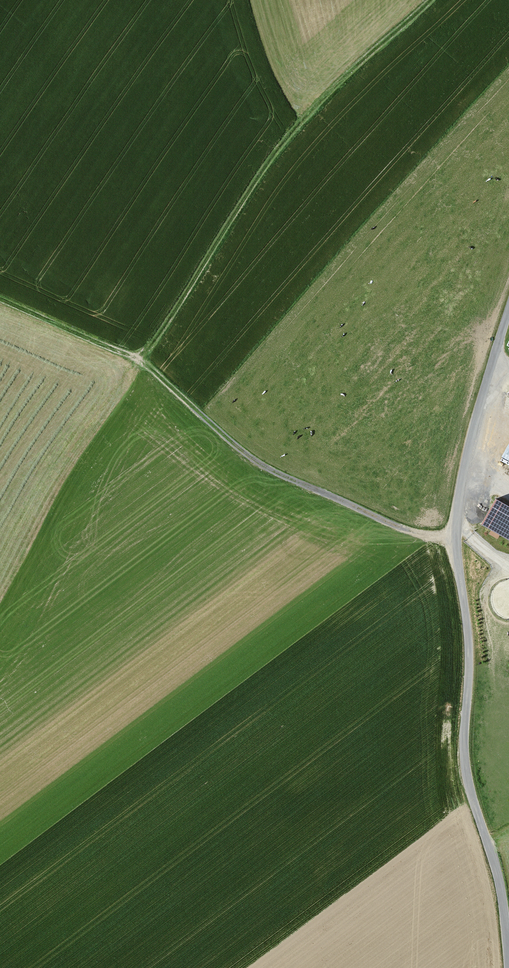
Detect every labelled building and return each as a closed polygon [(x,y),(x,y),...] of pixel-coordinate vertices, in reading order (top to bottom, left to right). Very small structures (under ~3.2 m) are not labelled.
[(500,458),(508,463),(508,442),(500,458)] [(496,499),(481,525),(508,541),(508,506),(496,499)]
